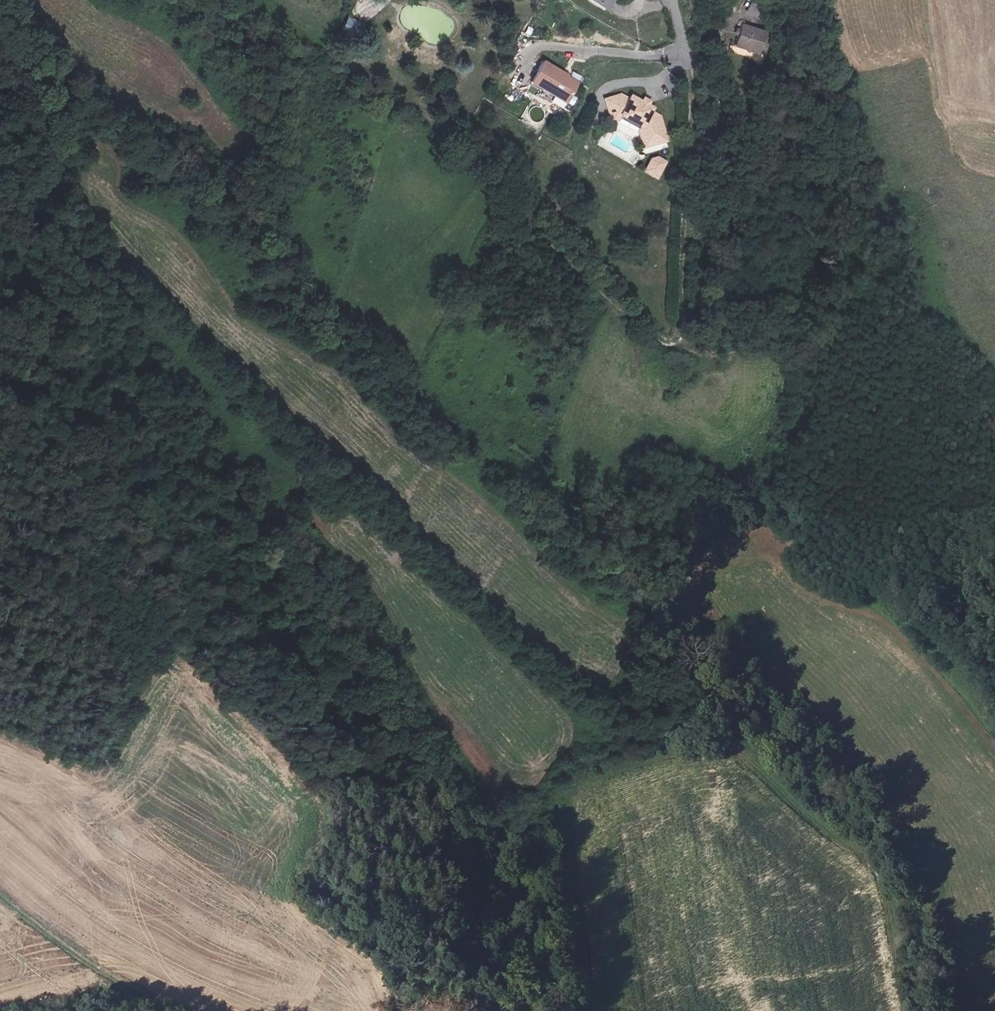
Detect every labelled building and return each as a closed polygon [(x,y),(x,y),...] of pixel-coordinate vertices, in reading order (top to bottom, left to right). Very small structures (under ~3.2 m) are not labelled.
[(739,17),(742,2),(732,0),(728,15),(739,17)] [(728,31),(723,51),(748,56),(752,36),(728,31)] [(569,73),(544,60),(531,81),(544,92),(542,97),(563,110),(571,97),(578,82),(567,76),(569,73)] [(616,95),(599,99),(604,116),(614,113),(634,125),(638,145),(660,141),(653,116),(646,108),(641,105),(635,102),(625,96),(623,99),(616,95)] [(614,113),(604,116),(605,119),(613,117),(631,127),(635,146),(638,145),(634,125),(614,113)] [(650,158),(644,160),(641,165),(652,172),(657,163),(650,158)] [(652,172),(641,165),(637,170),(648,177),(652,172)]
